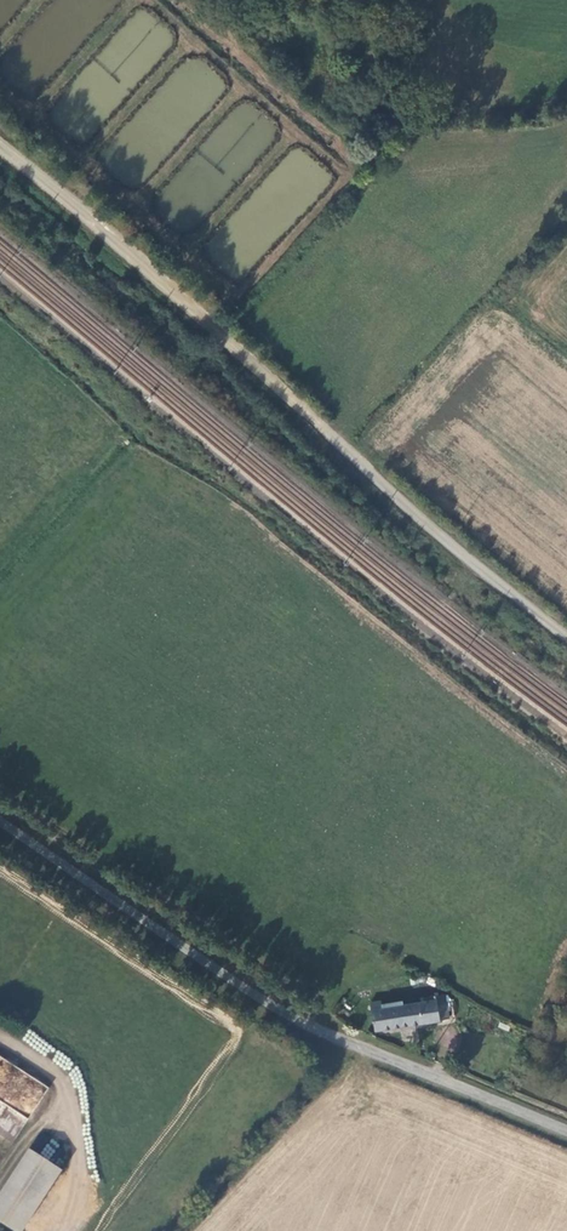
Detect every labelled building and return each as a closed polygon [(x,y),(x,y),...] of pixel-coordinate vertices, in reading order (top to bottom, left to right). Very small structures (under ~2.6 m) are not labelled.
[(376,1033),(450,1024),(448,998),(434,999),(434,1003),(405,1007),(384,1010),(384,1006),(384,1004),(372,1005),(376,1033)] [(505,1030),(503,1039),(520,1042),(522,1034),(505,1030)] [(27,1118),(0,1101),(0,1141),(9,1147),(27,1118)] [(31,1151),(0,1199),(0,1222),(14,1230),(23,1230),(62,1171),(31,1151)]
